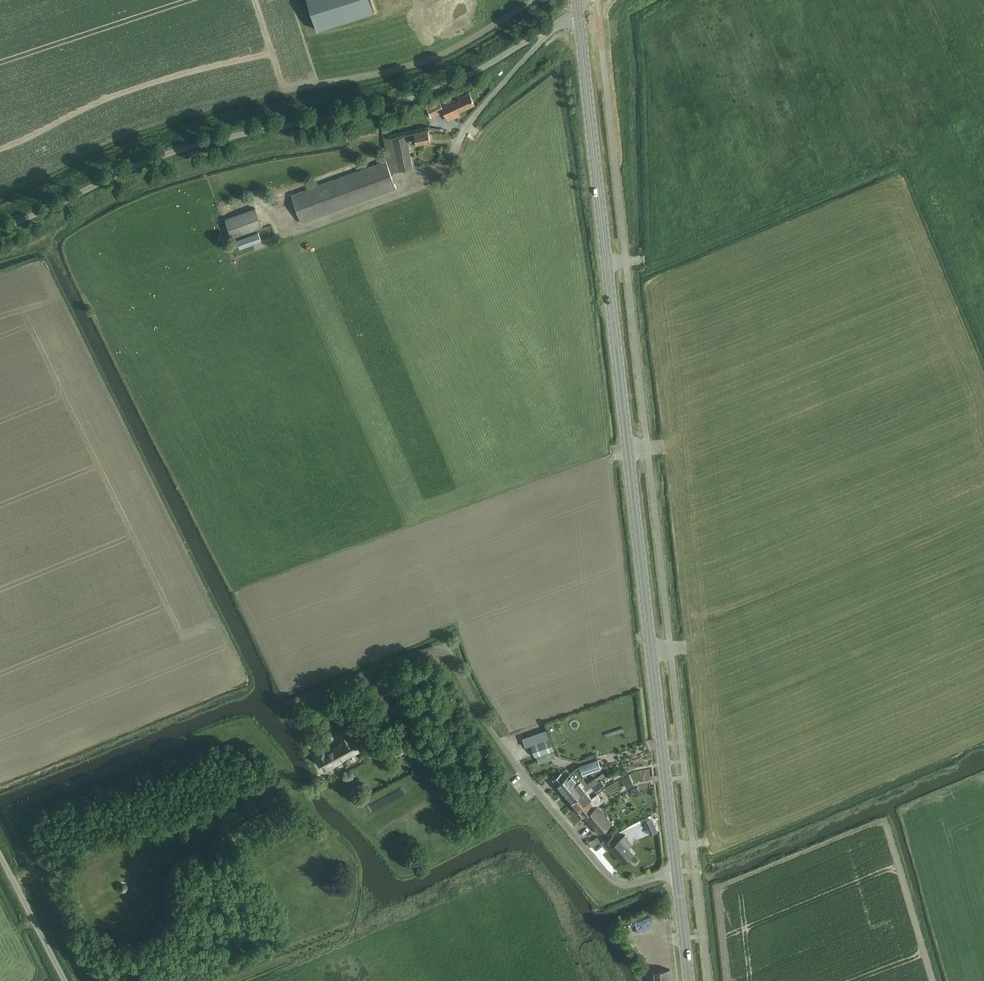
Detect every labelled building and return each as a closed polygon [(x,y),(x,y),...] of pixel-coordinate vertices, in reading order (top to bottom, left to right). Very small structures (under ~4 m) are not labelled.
[(385,6),(383,0),(309,0),(317,28),(385,6)] [(442,107),(440,104),(439,101),(425,107),(430,118),(444,112),(449,121),(460,116),(458,113),(474,105),(472,101),(473,101),(472,100),(469,94),(468,94),(442,107)] [(430,141),(430,140),(428,132),(407,136),(409,145),(430,141)] [(399,171),(412,168),(405,136),(392,139),(399,171)] [(291,195),(301,223),(396,188),(386,160),(312,187),(291,195)] [(232,236),(261,226),(255,208),(226,219),(232,236)] [(260,240),(257,229),(234,237),(238,248),(260,240)] [(390,708),(397,716),(409,706),(402,698),(390,708)] [(321,758),(326,767),(360,749),(355,739),(354,739),(348,728),(339,733),(345,744),(327,753),(325,748),(316,753),(319,758),(321,758)] [(531,744),(551,738),(547,729),(523,737),(526,746),(531,744)] [(551,738),(531,744),(535,755),(554,749),(551,738)] [(398,754),(404,751),(398,739),(392,742),(398,754)] [(554,780),(565,793),(582,778),(585,773),(600,768),(597,760),(575,768),(565,777),(562,774),(554,780)] [(640,770),(633,773),(636,782),(644,779),(640,770)] [(587,784),(582,778),(565,793),(567,795),(565,796),(571,803),(601,779),(605,775),(602,771),(587,784)] [(626,784),(633,780),(630,775),(623,779),(626,784)] [(577,807),(578,809),(591,797),(588,793),(594,788),(596,791),(605,784),(601,779),(571,803),(575,808),(577,807)] [(607,790),(600,794),(603,801),(611,796),(607,790)] [(597,794),(592,798),(591,797),(578,809),(600,833),(612,823),(598,805),(603,801),(597,794)] [(623,862),(633,854),(627,847),(632,843),(625,835),(618,841),(613,836),(605,843),(610,849),(611,849),(623,862)] [(652,980),(672,980),(670,969),(651,971),(652,980)]
